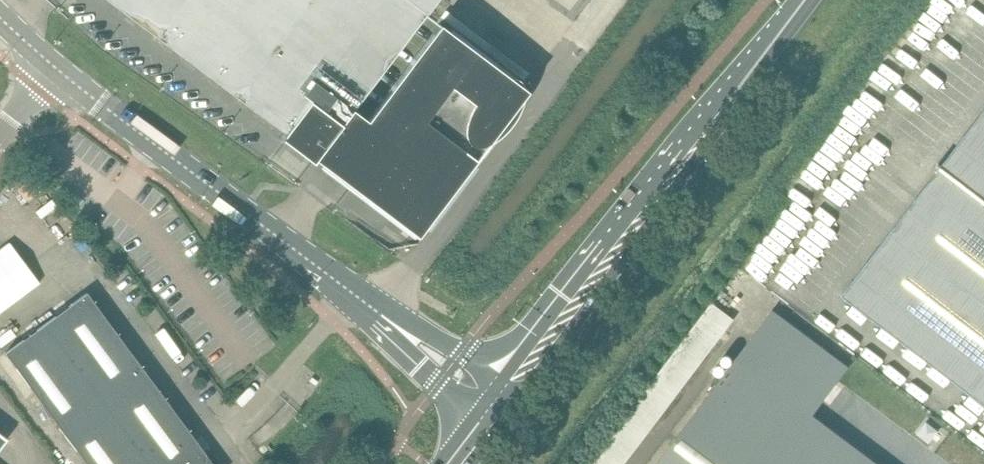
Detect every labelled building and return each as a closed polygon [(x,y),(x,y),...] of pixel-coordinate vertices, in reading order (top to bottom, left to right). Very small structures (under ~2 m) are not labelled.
[(412,229),(522,84),(428,13),(437,0),(108,0),(412,229)] [(842,295),(983,404),(983,111),(942,166),(940,167),(842,295)] [(87,463),(213,463),(87,293),(5,353),(87,463)] [(658,463),(878,463),(813,415),(849,367),(773,310),(658,463)]
